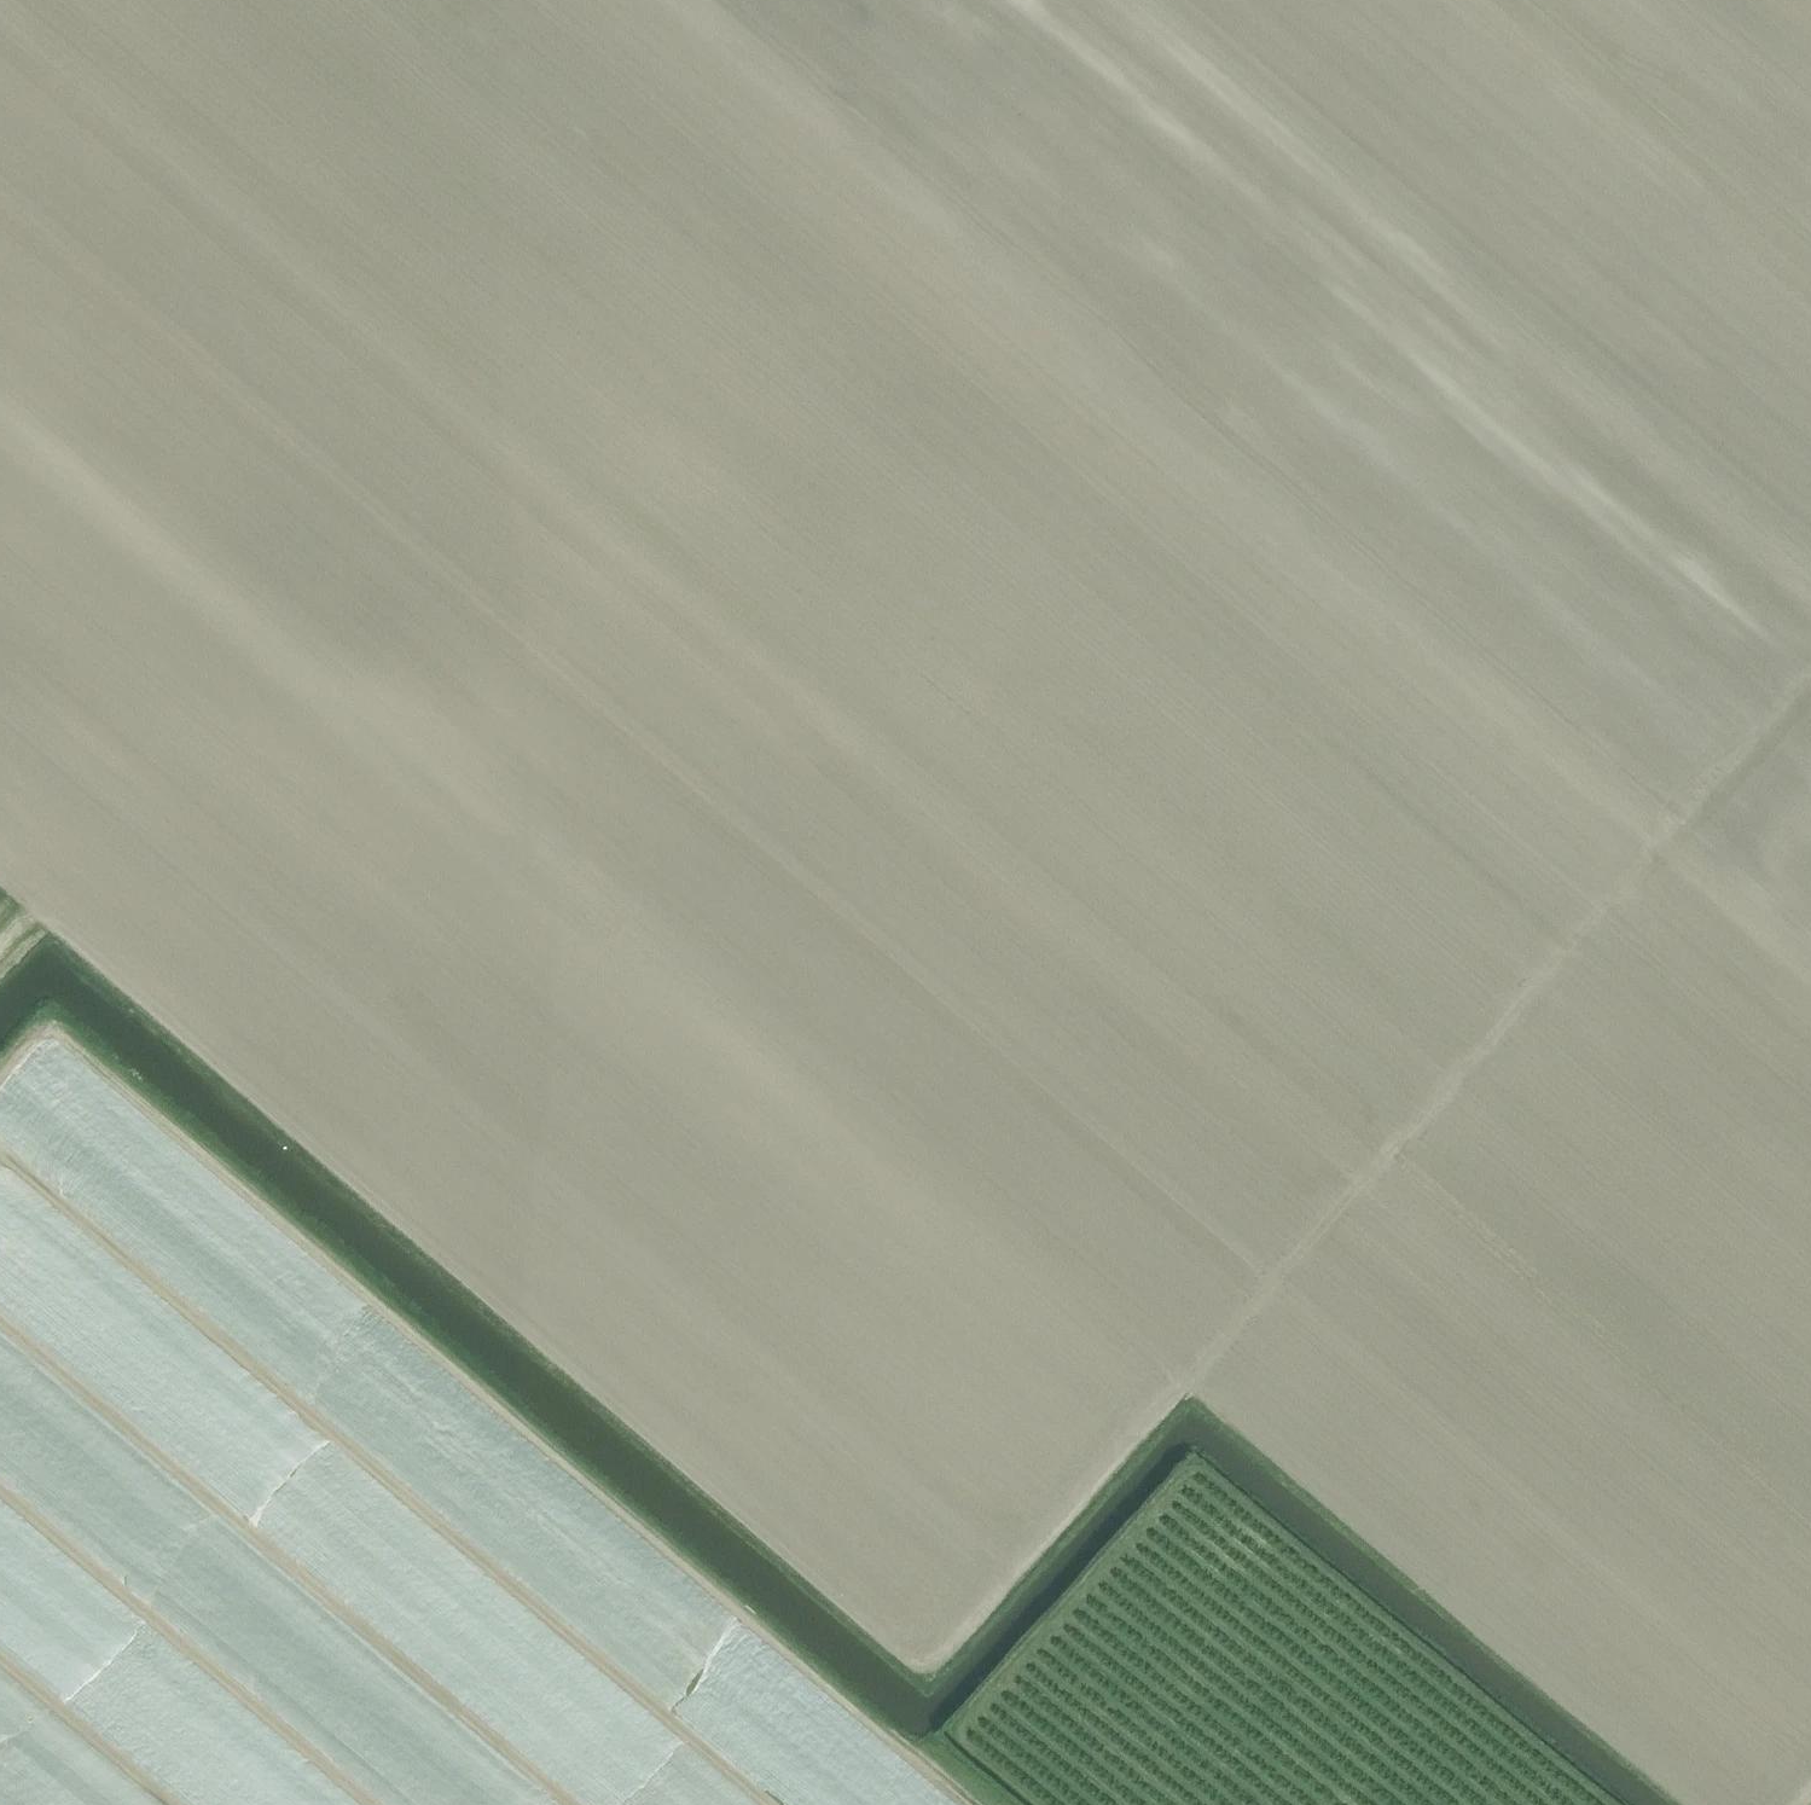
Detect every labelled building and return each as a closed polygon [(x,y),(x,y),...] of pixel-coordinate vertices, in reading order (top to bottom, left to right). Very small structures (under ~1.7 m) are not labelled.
[(1751,858),(1759,842),(1747,835),(1738,851),(1751,858)]
